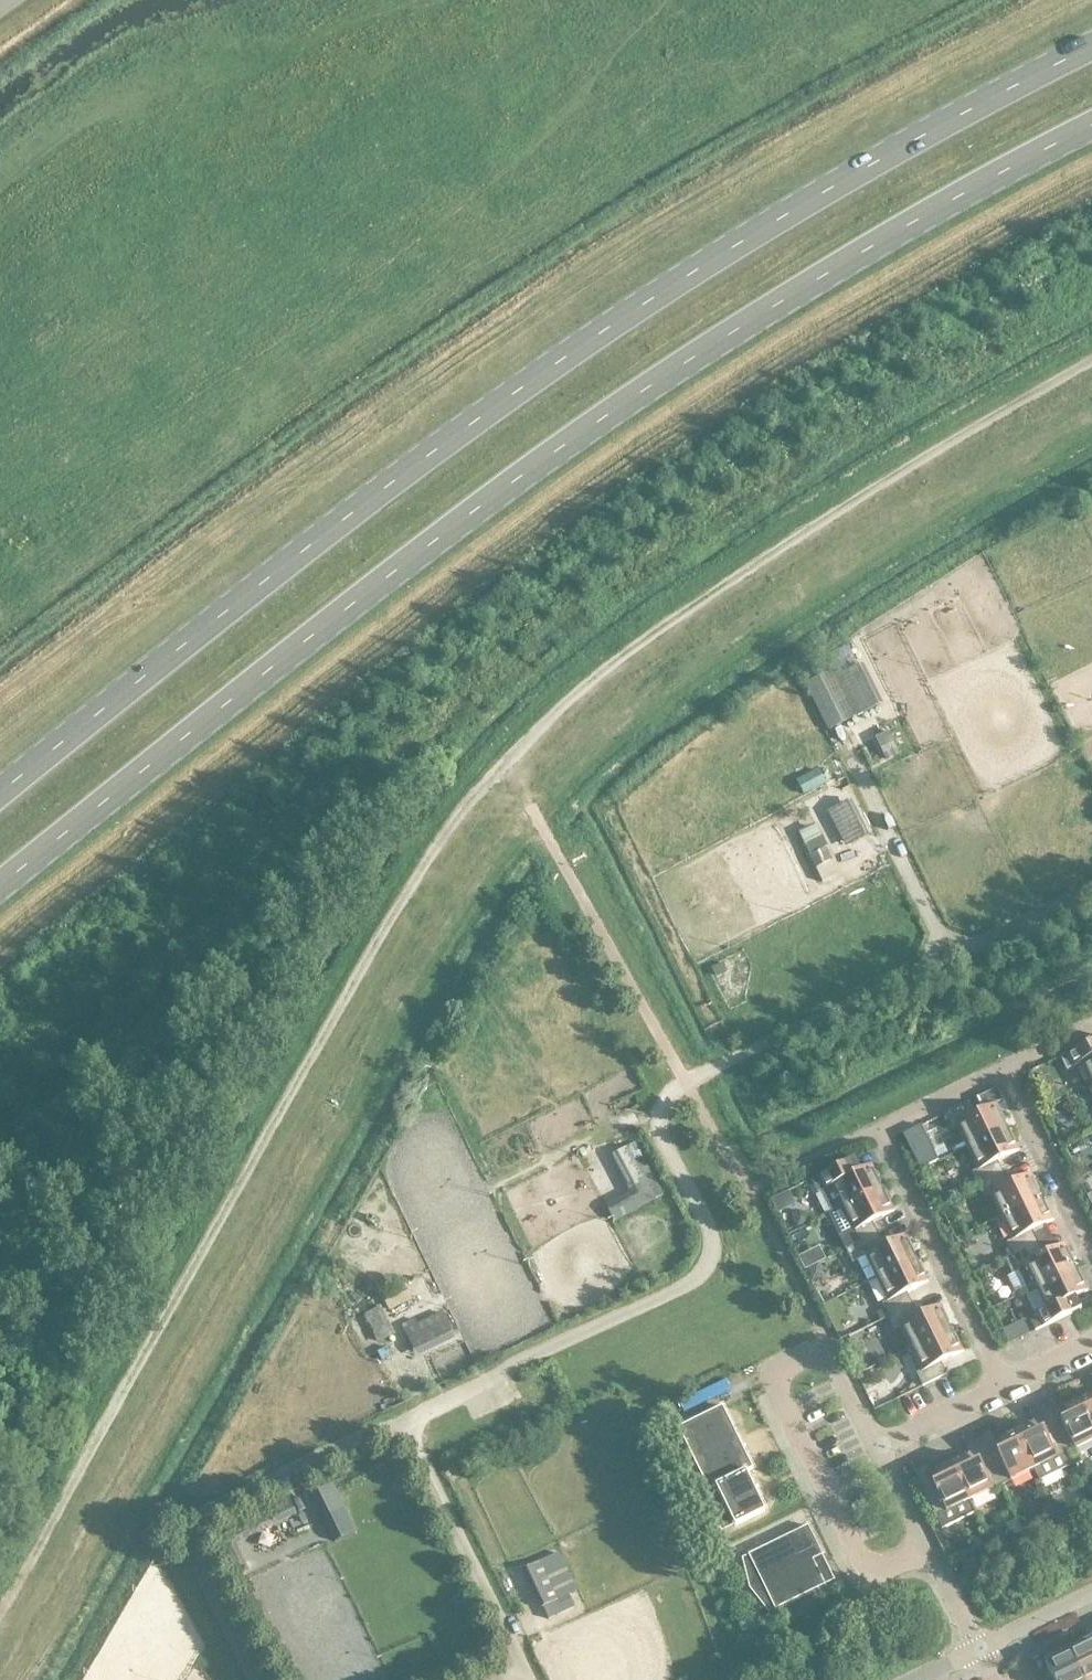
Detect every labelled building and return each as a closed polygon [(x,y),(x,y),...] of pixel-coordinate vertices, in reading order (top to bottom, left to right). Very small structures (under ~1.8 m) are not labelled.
[(853,669),(833,679),(852,718),(872,709),(853,669)] [(838,724),(815,679),(802,686),(825,731),(838,724)] [(846,802),(834,808),(852,843),(864,837),(846,802)] [(811,827),(797,834),(821,883),(835,876),(811,827)] [(1060,1057),(1066,1070),(1080,1063),(1091,1085),(1091,1041),(1060,1057)] [(1055,1087),(1040,1095),(1046,1106),(1061,1099),(1055,1087)] [(955,1124),(966,1146),(1004,1128),(999,1117),(1002,1116),(995,1103),(973,1114),(967,1102),(943,1114),(949,1127),(955,1124)] [(938,1160),(921,1125),(903,1133),(921,1168),(938,1160)] [(1010,1138),(1004,1128),(966,1146),(977,1169),(971,1172),(978,1185),(1002,1173),(996,1161),(1018,1150),(1012,1137),(1010,1138)] [(652,1180),(632,1144),(609,1156),(629,1193),(605,1206),(613,1221),(654,1199),(646,1183),(652,1180)] [(848,1176),(843,1164),(808,1180),(815,1193),(821,1190),(832,1213),(842,1208),(880,1189),(874,1178),(877,1177),(870,1165),(848,1176)] [(1008,1184),(1002,1173),(978,1185),(984,1197),(990,1194),(1001,1217),(1039,1198),(1034,1187),(1036,1186),(1030,1174),(1008,1184)] [(885,1200),(880,1189),(842,1208),(853,1230),(846,1233),(853,1246),(877,1234),(871,1222),(893,1211),(887,1198),(885,1200)] [(1044,1209),(1039,1198),(1001,1217),(1012,1239),(1006,1242),(1012,1255),(1036,1243),(1030,1231),(1053,1220),(1046,1207),(1044,1209)] [(797,1210),(789,1214),(795,1228),(809,1221),(805,1212),(797,1210)] [(883,1246),(877,1234),(853,1246),(845,1250),(851,1262),(855,1260),(866,1283),(876,1278),(914,1259),(909,1249),(911,1247),(905,1235),(883,1246)] [(1042,1254),(1036,1243),(1012,1255),(1004,1259),(1011,1273),(1017,1270),(1027,1290),(1035,1286),(1036,1287),(1073,1268),(1068,1258),(1070,1256),(1064,1244),(1042,1254)] [(808,1250),(798,1255),(804,1269),(814,1264),(808,1250)] [(919,1270),(914,1259),(876,1278),(887,1300),(881,1303),(887,1316),(911,1304),(906,1292),(928,1281),(922,1269),(919,1270)] [(1078,1279),(1073,1268),(1036,1287),(1046,1309),(1032,1316),(1034,1319),(1029,1321),(1033,1331),(1079,1309),(1073,1297),(1087,1290),(1081,1277),(1078,1279)] [(379,1293),(388,1311),(411,1299),(402,1281),(379,1293)] [(917,1316),(911,1304),(887,1316),(893,1329),(899,1326),(910,1348),(948,1329),(943,1319),(946,1318),(939,1305),(917,1316)] [(362,1315),(376,1343),(392,1335),(378,1307),(362,1315)] [(414,1352),(451,1334),(441,1312),(403,1330),(414,1352)] [(954,1340),(948,1329),(910,1348),(921,1370),(915,1373),(921,1386),(946,1374),(940,1362),(962,1351),(956,1339),(954,1340)] [(1078,1399),(1091,1429),(1091,1392),(1078,1399)] [(1040,1403),(1064,1453),(1091,1440),(1091,1429),(1078,1399),(1062,1407),(1063,1409),(1059,1411),(1052,1397),(1040,1403)] [(1070,1465),(1064,1453),(1040,1403),(1027,1409),(1034,1424),(1030,1426),(1029,1423),(1014,1431),(1032,1469),(1038,1481),(1070,1465)] [(673,1405),(660,1411),(667,1425),(680,1418),(673,1405)] [(721,1407),(677,1428),(708,1491),(715,1487),(724,1505),(711,1512),(721,1532),(764,1511),(745,1472),(752,1469),(721,1407)] [(988,1428),(975,1435),(1000,1485),(1032,1469),(1014,1431),(998,1439),(999,1441),(995,1443),(988,1428)] [(1000,1485),(975,1435),(963,1441),(970,1455),(966,1457),(965,1455),(949,1462),(968,1501),(1000,1485)] [(924,1460),(910,1466),(941,1528),(974,1512),(968,1501),(949,1462),(934,1470),(935,1472),(931,1474),(924,1460)] [(1084,1487),(1088,1496),(1091,1494),(1091,1483),(1084,1487)] [(1060,1494),(1048,1500),(1055,1513),(1067,1507),(1060,1494)] [(285,1497),(225,1526),(231,1538),(256,1526),(259,1531),(294,1514),(285,1497)] [(1016,1519),(1004,1525),(1009,1535),(1021,1530),(1016,1519)] [(822,1558),(807,1526),(747,1555),(774,1609),(824,1585),(816,1569),(819,1568),(822,1558)] [(574,1607),(550,1556),(524,1568),(548,1619),(574,1607)] [(1067,1650),(1082,1679),(1091,1679),(1091,1642),(1090,1639),(1067,1650)] [(1067,1650),(1043,1662),(1051,1678),(1046,1679),(1082,1679),(1067,1650)]
